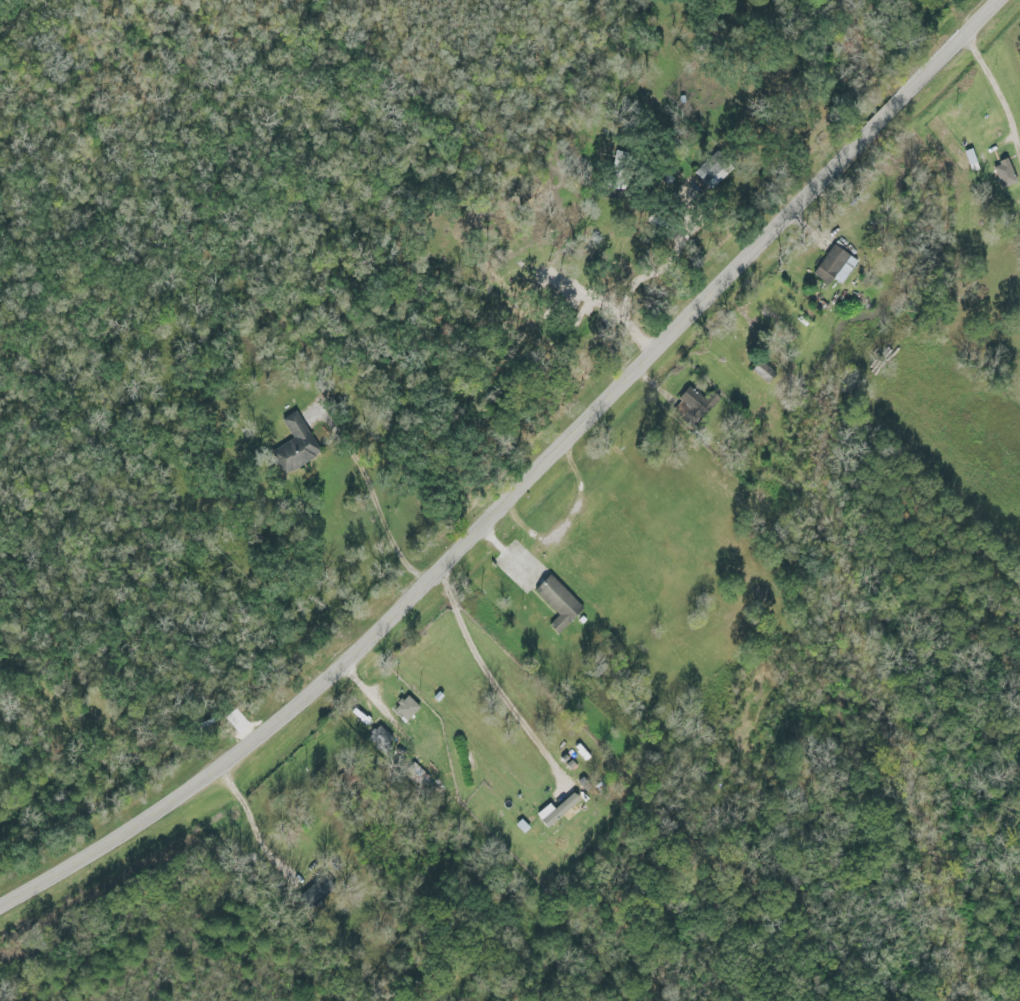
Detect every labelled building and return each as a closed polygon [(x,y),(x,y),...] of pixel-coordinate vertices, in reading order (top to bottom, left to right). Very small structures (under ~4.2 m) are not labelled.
[(999,193),(1019,183),(1007,156),(987,166),(999,193)] [(828,287),(833,280),(840,285),(857,263),(834,245),(812,274),(828,287)] [(750,372),(767,385),(775,374),(758,361),(750,372)] [(704,400),(688,388),(670,410),(694,429),(719,398),(710,392),(704,400)] [(296,410),(280,418),(292,441),(271,452),(284,476),(320,456),(296,410)] [(583,610),(549,576),(532,593),(556,616),(546,625),(557,636),(583,610)] [(419,710),(407,696),(392,709),(404,723),(419,710)] [(366,737),(381,757),(396,745),(381,726),(366,737)] [(417,785),(426,777),(419,770),(410,777),(417,785)]
